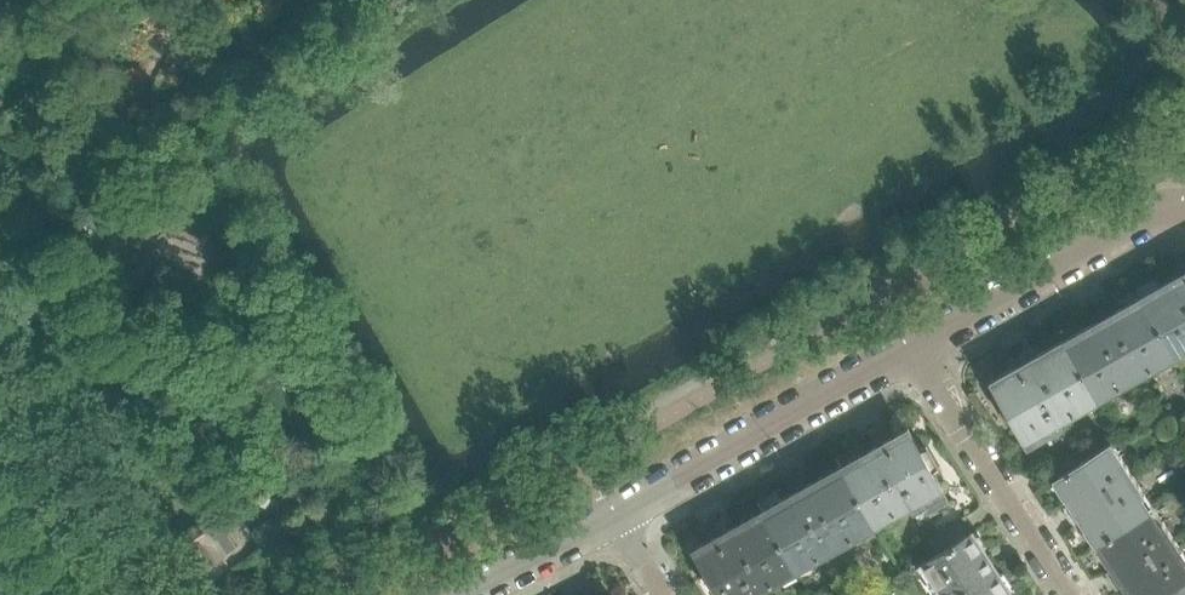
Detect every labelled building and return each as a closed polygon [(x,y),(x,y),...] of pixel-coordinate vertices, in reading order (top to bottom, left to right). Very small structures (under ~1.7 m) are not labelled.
[(1142,295),(1175,355),(1178,353),(1175,347),(1184,342),(1184,271),(1142,295)] [(1161,363),(1158,357),(1169,351),(1172,357),(1175,355),(1142,295),(1065,339),(1099,398),(1101,397),(1098,391),(1109,384),(1113,390),(1161,363)] [(1079,401),(1092,394),(1095,400),(1099,398),(1065,339),(1000,375),(1036,438),(1047,433),(1051,440),(1054,438),(1050,431),(1062,424),(1060,420),(1083,407),(1079,401)] [(944,490),(934,473),(908,427),(841,465),(874,525),(877,524),(874,518),(885,511),(888,518),(913,503),(916,507),(928,500),(935,512),(950,504),(943,491),(944,490)] [(1145,492),(1135,477),(1121,456),(1115,460),(1108,448),(1114,445),(1112,441),(1083,459),(1059,475),(1054,478),(1056,481),(1065,496),(1066,496),(1071,504),(1068,506),(1068,507),(1069,506),(1069,511),(1074,517),(1077,520),(1078,521),(1080,518),(1086,527),(1085,527),(1095,542),(1097,544),(1154,507),(1152,504),(1146,508),(1139,496),(1145,492)] [(1059,475),(1083,459),(1077,449),(1052,465),(1059,475)] [(861,533),(858,526),(868,521),(872,527),(874,525),(841,465),(763,509),(796,569),(798,568),(795,562),(806,556),(809,562),(861,533)] [(1177,542),(1163,521),(1157,525),(1150,513),(1156,509),(1154,507),(1097,544),(1098,546),(1107,561),(1108,561),(1114,569),(1110,571),(1110,572),(1111,571),(1112,576),(1116,582),(1120,585),(1119,585),(1120,586),(1122,583),(1128,592),(1129,594),(1161,594),(1184,579),(1184,567),(1181,561),(1184,559),(1184,555),(1177,542)] [(790,565),(794,571),(796,569),(763,509),(695,547),(723,594),(759,594),(757,591),(783,577),(779,571),(790,565)] [(225,555),(204,522),(201,518),(172,537),(184,557),(190,553),(202,570),(225,556),(225,555)] [(940,551),(965,536),(958,523),(933,537),(940,551)] [(998,570),(973,531),(965,536),(940,551),(918,566),(922,571),(926,568),(944,594),(1014,594),(998,570)] [(1161,594),(1184,594),(1184,579),(1161,594)]
